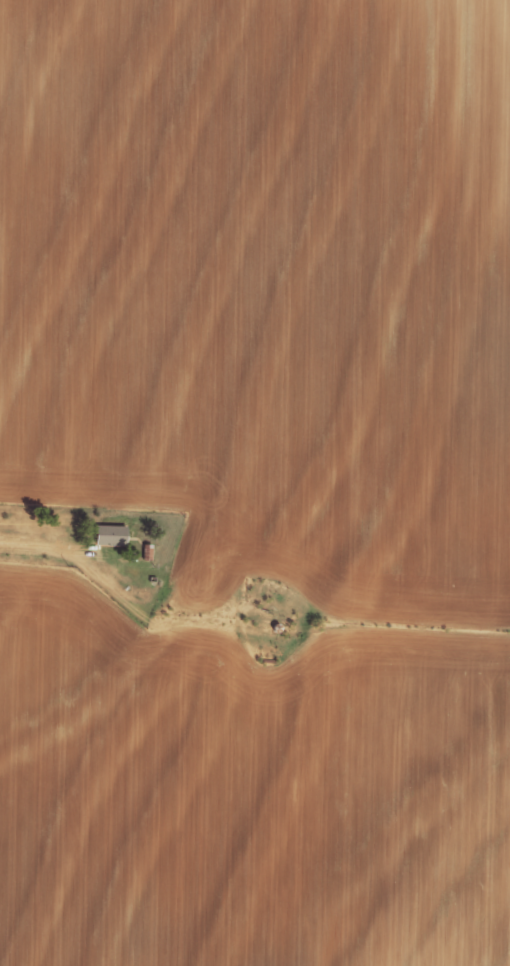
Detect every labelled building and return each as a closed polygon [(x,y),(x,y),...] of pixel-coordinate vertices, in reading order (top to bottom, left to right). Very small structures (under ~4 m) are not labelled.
[(122,543),(123,525),(92,524),(92,543),(122,543)]
